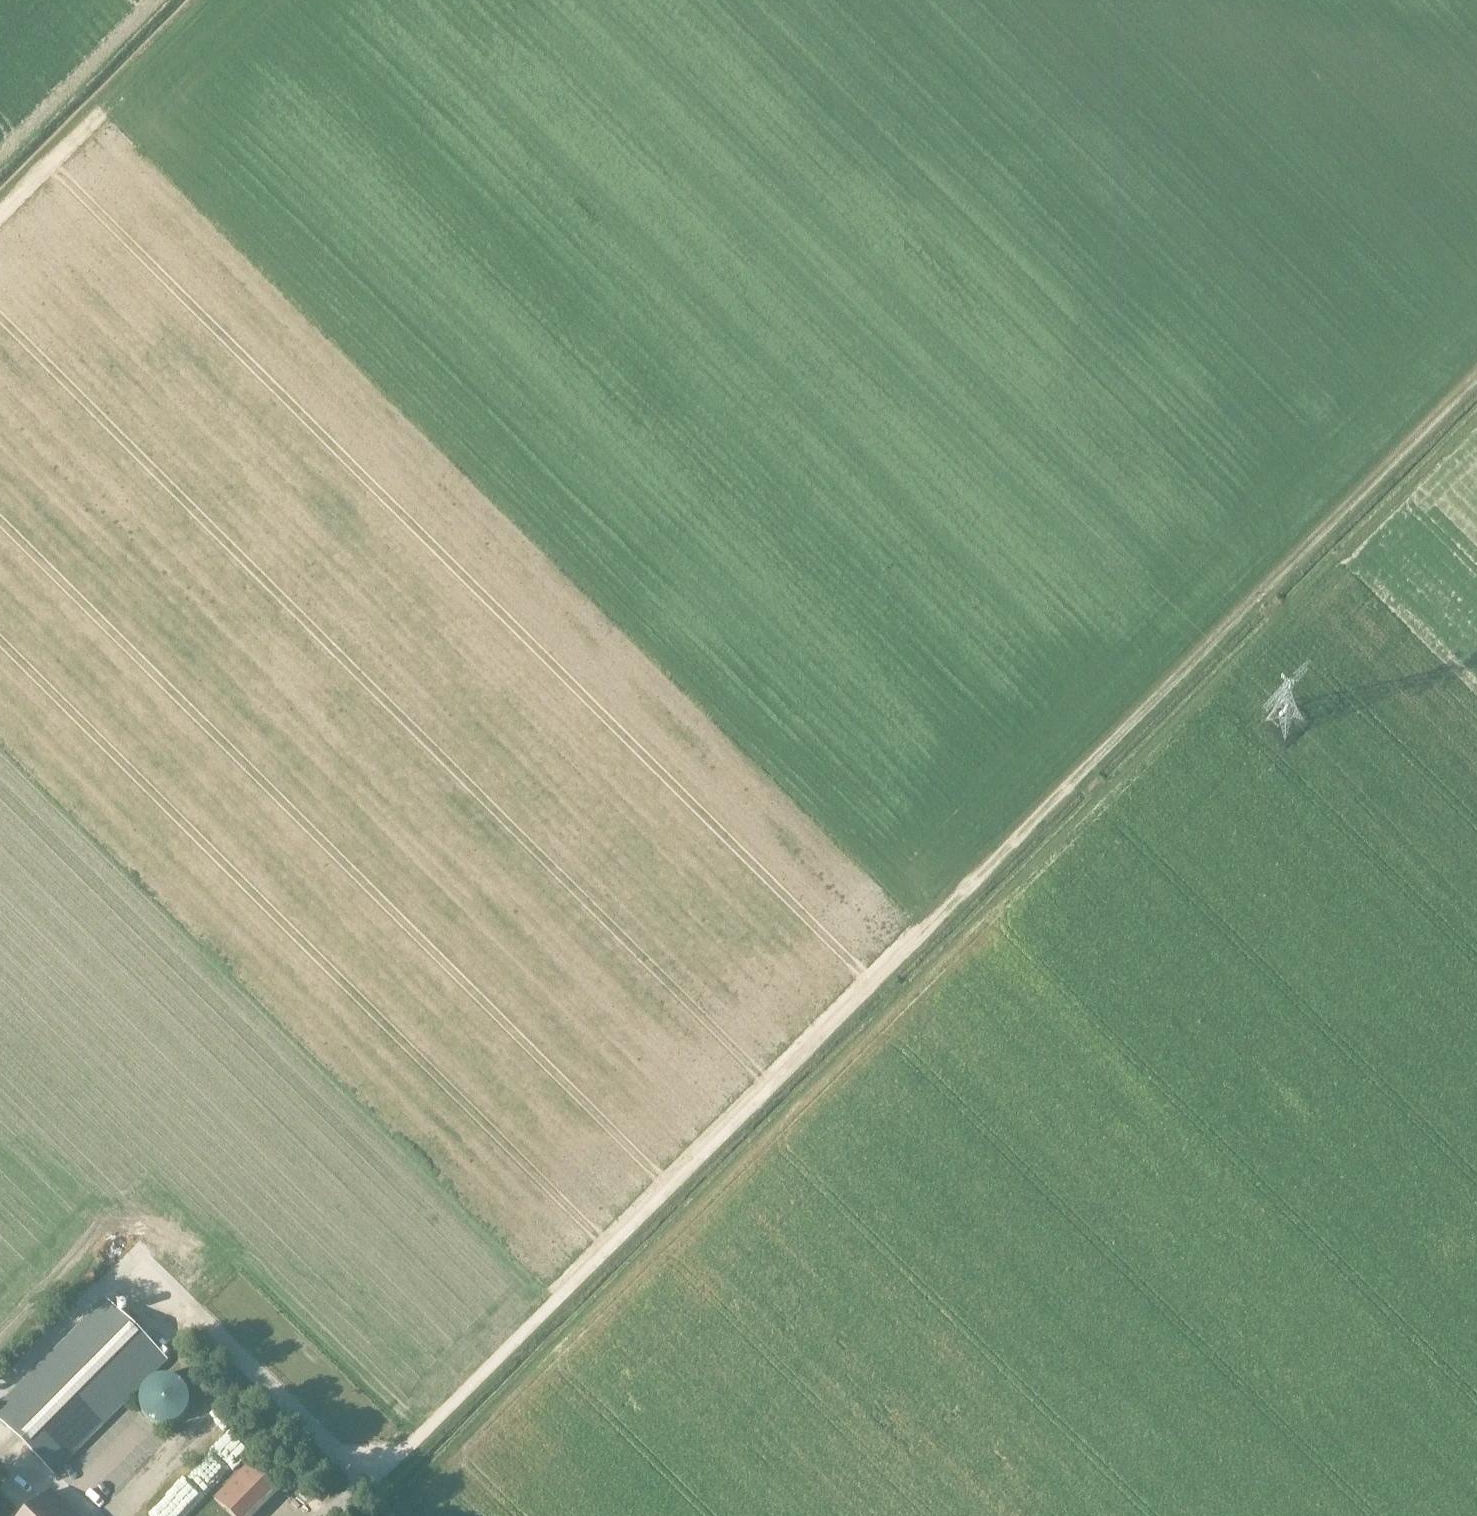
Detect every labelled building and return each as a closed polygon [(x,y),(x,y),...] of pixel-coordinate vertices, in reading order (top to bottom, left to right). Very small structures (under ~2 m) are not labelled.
[(0,1404),(0,1420),(52,1472),(165,1357),(105,1297),(0,1404)] [(189,1404),(189,1402),(189,1400),(189,1397),(188,1395),(187,1392),(186,1390),(185,1388),(183,1386),(182,1384),(180,1383),(178,1381),(176,1380),(174,1379),(171,1378),(169,1377),(167,1377),(164,1377),(162,1377),(159,1377),(157,1378),(155,1379),(152,1380),(150,1381),(148,1383),(146,1384),(145,1386),(143,1388),(142,1390),(141,1392),(140,1395),(140,1397),(139,1400),(139,1402),(139,1405),(140,1407),(140,1409),(141,1412),(142,1414),(143,1416),(145,1418),(146,1420),(148,1421),(150,1423),(152,1424),(154,1425),(157,1426),(159,1427),(162,1427),(164,1427),(167,1427),(169,1427),(171,1426),(174,1425),(176,1424),(178,1423),(180,1421),(182,1420),(183,1418),(185,1416),(186,1414),(187,1412),(188,1409),(189,1407),(189,1404)] [(276,1491),(248,1463),(214,1498),(232,1515),(252,1515),(276,1491)] [(50,1490),(25,1515),(76,1515),(50,1490)]
